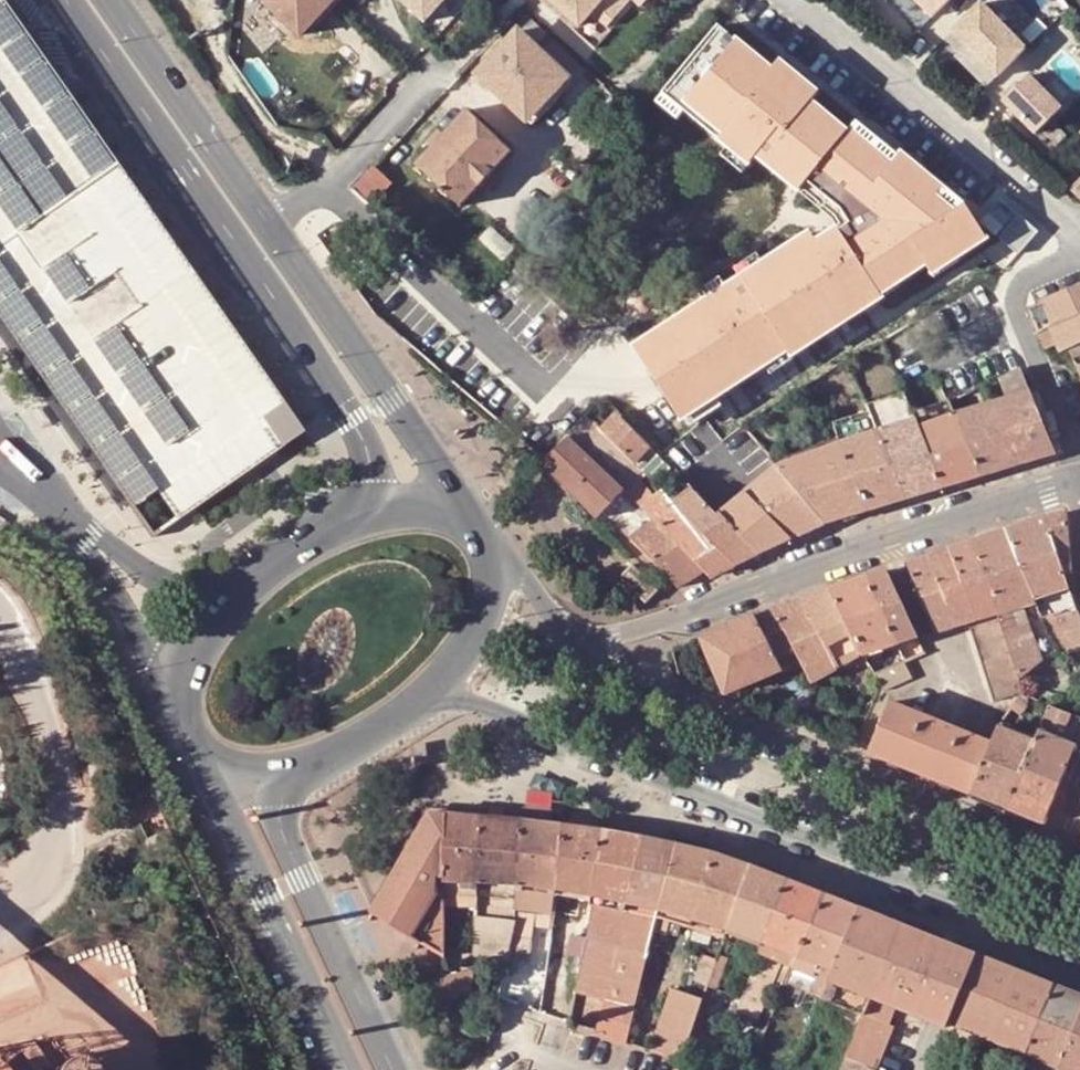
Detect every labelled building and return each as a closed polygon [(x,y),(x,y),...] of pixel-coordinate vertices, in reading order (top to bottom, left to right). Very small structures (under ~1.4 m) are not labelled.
[(152,530),(282,439),(292,433),(308,421),(287,391),(47,51),(21,14),(10,0),(0,0),(0,314),(152,530)] [(316,26),(334,6),(327,0),(267,0),(263,3),(298,36),(311,22),(316,26)] [(425,14),(438,0),(409,0),(425,14)] [(579,22),(590,9),(598,0),(554,0),(579,22)] [(590,9),(609,25),(630,0),(598,0),(590,9)] [(929,0),(880,0),(905,25),(929,0)] [(1014,44),(969,0),(963,0),(932,32),(979,79),(1014,44)] [(517,16),(471,65),(527,118),(573,69),(517,16)] [(636,346),(679,423),(787,350),(791,358),(884,298),(880,293),(927,265),(932,275),(988,236),(966,204),(962,208),(945,193),(946,191),(901,154),(899,156),(856,122),(847,131),(810,101),(817,95),(777,61),(771,71),(717,26),(660,92),(681,110),(723,147),(744,165),(751,157),(800,188),(841,227),(816,242),(812,233),(636,346)] [(1023,136),(1051,108),(1016,73),(988,101),(1023,136)] [(681,110),(660,92),(652,100),(673,118),(681,110)] [(459,207),(509,152),(465,111),(414,166),(459,207)] [(736,173),(744,165),(723,147),(715,155),(736,173)] [(368,173),(382,187),(387,182),(372,169),(368,173)] [(313,232),(328,245),(365,205),(382,187),(368,173),(313,232)] [(987,214),(980,221),(995,234),(1002,227),(987,214)] [(1038,335),(1079,315),(1079,287),(1048,302),(1028,311),(1038,335)] [(412,325),(386,302),(373,315),(400,338),(401,337),(412,325)] [(1070,349),(1079,344),(1079,315),(1038,335),(1044,347),(1057,342),(1062,353),(1070,349)] [(1070,349),(1079,373),(1079,344),(1070,349)] [(1000,378),(1010,397),(1029,391),(1021,371),(1000,378)] [(977,408),(991,404),(984,384),(970,392),(977,408)] [(1054,453),(1029,391),(1010,397),(991,404),(1015,465),(1054,453)] [(869,411),(903,499),(940,488),(918,429),(911,412),(903,394),(867,405),(869,411)] [(951,409),(966,401),(964,396),(949,404),(951,409)] [(940,488),(977,477),(953,416),(953,415),(951,409),(949,404),(947,398),(911,412),(918,429),(940,488)] [(953,416),(977,477),(1015,465),(991,404),(977,408),(953,415),(953,416)] [(38,419),(28,405),(21,411),(31,424),(38,419)] [(838,437),(841,445),(865,511),(903,499),(869,411),(833,424),(837,436),(838,437)] [(597,426),(634,463),(649,448),(615,414),(606,423),(597,415),(592,421),(597,426)] [(587,454),(602,437),(595,430),(585,421),(570,438),(587,454)] [(602,437),(587,454),(585,456),(615,486),(635,465),(634,463),(597,426),(595,430),(602,437)] [(585,456),(567,438),(542,465),(595,519),(621,492),(615,486),(585,456)] [(823,523),(865,511),(841,445),(790,463),(776,468),(823,523)] [(770,461),(776,468),(790,463),(786,455),(770,461)] [(621,492),(653,522),(703,572),(708,577),(733,566),(675,506),(670,502),(651,481),(635,465),(615,486),(621,492)] [(756,554),(823,523),(776,468),(757,484),(751,478),(739,488),(744,495),(729,507),(718,496),(708,506),(756,554)] [(693,491),(688,487),(670,502),(675,506),(693,491)] [(733,566),(756,554),(708,506),(693,491),(675,506),(733,566)] [(1035,606),(1061,654),(1079,648),(1079,622),(1064,574),(1071,572),(1065,513),(1006,532),(1035,606)] [(703,572),(653,522),(630,540),(677,588),(703,572)] [(1061,654),(1035,606),(1006,532),(970,544),(997,614),(1019,680),(1043,659),(1061,654)] [(970,544),(949,551),(974,621),(997,614),(970,544)] [(949,551),(927,558),(956,627),(968,623),(974,621),(949,551)] [(956,627),(927,558),(905,565),(935,633),(956,627)] [(631,566),(619,578),(645,603),(657,592),(631,566)] [(866,578),(897,645),(904,643),(917,639),(887,571),(866,578)] [(829,591),(862,656),(897,645),(866,578),(829,591)] [(829,591),(799,602),(836,669),(862,656),(829,591)] [(811,683),(836,669),(799,602),(752,618),(781,670),(783,673),(802,666),(811,683)] [(974,621),(968,623),(994,702),(1023,692),(1019,680),(997,614),(974,621)] [(701,639),(725,695),(781,670),(752,618),(701,639)] [(917,639),(904,643),(911,657),(923,652),(917,639)] [(883,691),(911,678),(902,661),(874,674),(880,685),(883,691)] [(1020,715),(1027,704),(1019,697),(1010,708),(1020,715)] [(935,717),(933,721),(889,704),(868,753),(970,795),(990,744),(947,727),(948,722),(935,717)] [(1079,735),(1079,719),(1048,707),(1034,743),(1007,810),(1043,824),(1079,735)] [(970,795),(1007,810),(1034,743),(997,728),(990,744),(970,795)] [(412,938),(443,957),(443,918),(444,879),(445,815),(428,813),(370,913),(412,938)] [(443,918),(452,919),(453,907),(453,882),(477,884),(477,883),(483,818),(445,815),(444,879),(443,918)] [(474,932),(473,953),(472,962),(505,965),(513,925),(514,921),(516,901),(517,885),(522,822),(483,818),(477,883),(477,884),(477,897),(476,908),(475,917),(474,932)] [(566,827),(522,822),(517,885),(516,901),(514,921),(513,925),(551,929),(557,891),(566,827)] [(593,897),(606,833),(566,827),(557,891),(593,897)] [(639,838),(606,833),(593,897),(585,936),(581,958),(574,994),(604,1000),(626,905),(628,903),(639,838)] [(677,847),(639,838),(628,903),(626,905),(604,1000),(597,1032),(626,1043),(629,1031),(640,980),(644,965),(653,932),(659,910),(677,847)] [(677,847),(659,910),(671,914),(693,920),(702,893),(711,866),(714,855),(677,847)] [(702,893),(693,920),(727,930),(753,868),(740,863),(727,859),(714,855),(711,866),(702,893)] [(753,868),(727,930),(762,943),(787,881),(753,868)] [(787,881),(762,943),(798,956),(824,895),(787,881)] [(477,884),(453,882),(453,907),(476,908),(477,897),(477,884)] [(805,973),(809,960),(834,970),(860,909),(824,895),(798,956),(793,968),(805,973)] [(901,925),(860,909),(834,970),(829,980),(822,998),(863,1016),(870,997),(901,925)] [(946,1022),(976,954),(961,948),(959,947),(901,925),(870,997),(863,1016),(840,1069),(876,1069),(893,1027),(888,1025),(896,1007),(927,1019),(929,1020),(945,1026),(946,1022)] [(473,953),(474,932),(465,931),(463,952),(473,953)] [(644,965),(658,968),(666,935),(653,932),(644,965)] [(581,958),(585,936),(574,933),(569,955),(581,958)] [(762,943),(758,954),(793,968),(798,956),(762,943)] [(946,1022),(1027,1054),(1055,985),(976,954),(946,1022)] [(708,986),(717,961),(702,956),(694,980),(708,986)] [(708,986),(718,990),(728,959),(718,956),(717,961),(708,986)] [(829,980),(834,970),(809,960),(805,973),(818,978),(812,995),(821,999),(822,998),(829,980)] [(470,994),(471,979),(443,985),(443,1000),(464,996),(470,994)] [(1055,985),(1027,1054),(1060,1067),(1079,1017),(1079,994),(1055,985)] [(513,1003),(516,992),(500,988),(498,998),(513,1003)] [(683,1062),(703,1001),(671,989),(654,1040),(651,1051),(683,1062)] [(765,1032),(773,1015),(761,1010),(756,1022),(757,1023),(755,1028),(765,1032)] [(1060,1067),(1067,1069),(1079,1069),(1079,1017),(1060,1067)] [(654,1040),(629,1031),(626,1043),(651,1051),(654,1040)] [(1060,1067),(1027,1054),(1022,1067),(1029,1069),(1058,1069),(1060,1067)] [(58,1062),(57,1063),(54,1067),(53,1069),(97,1069),(95,1066),(92,1062),(88,1059),(84,1057),(80,1055),(75,1055),(71,1055),(66,1056),(62,1059),(58,1062)]
